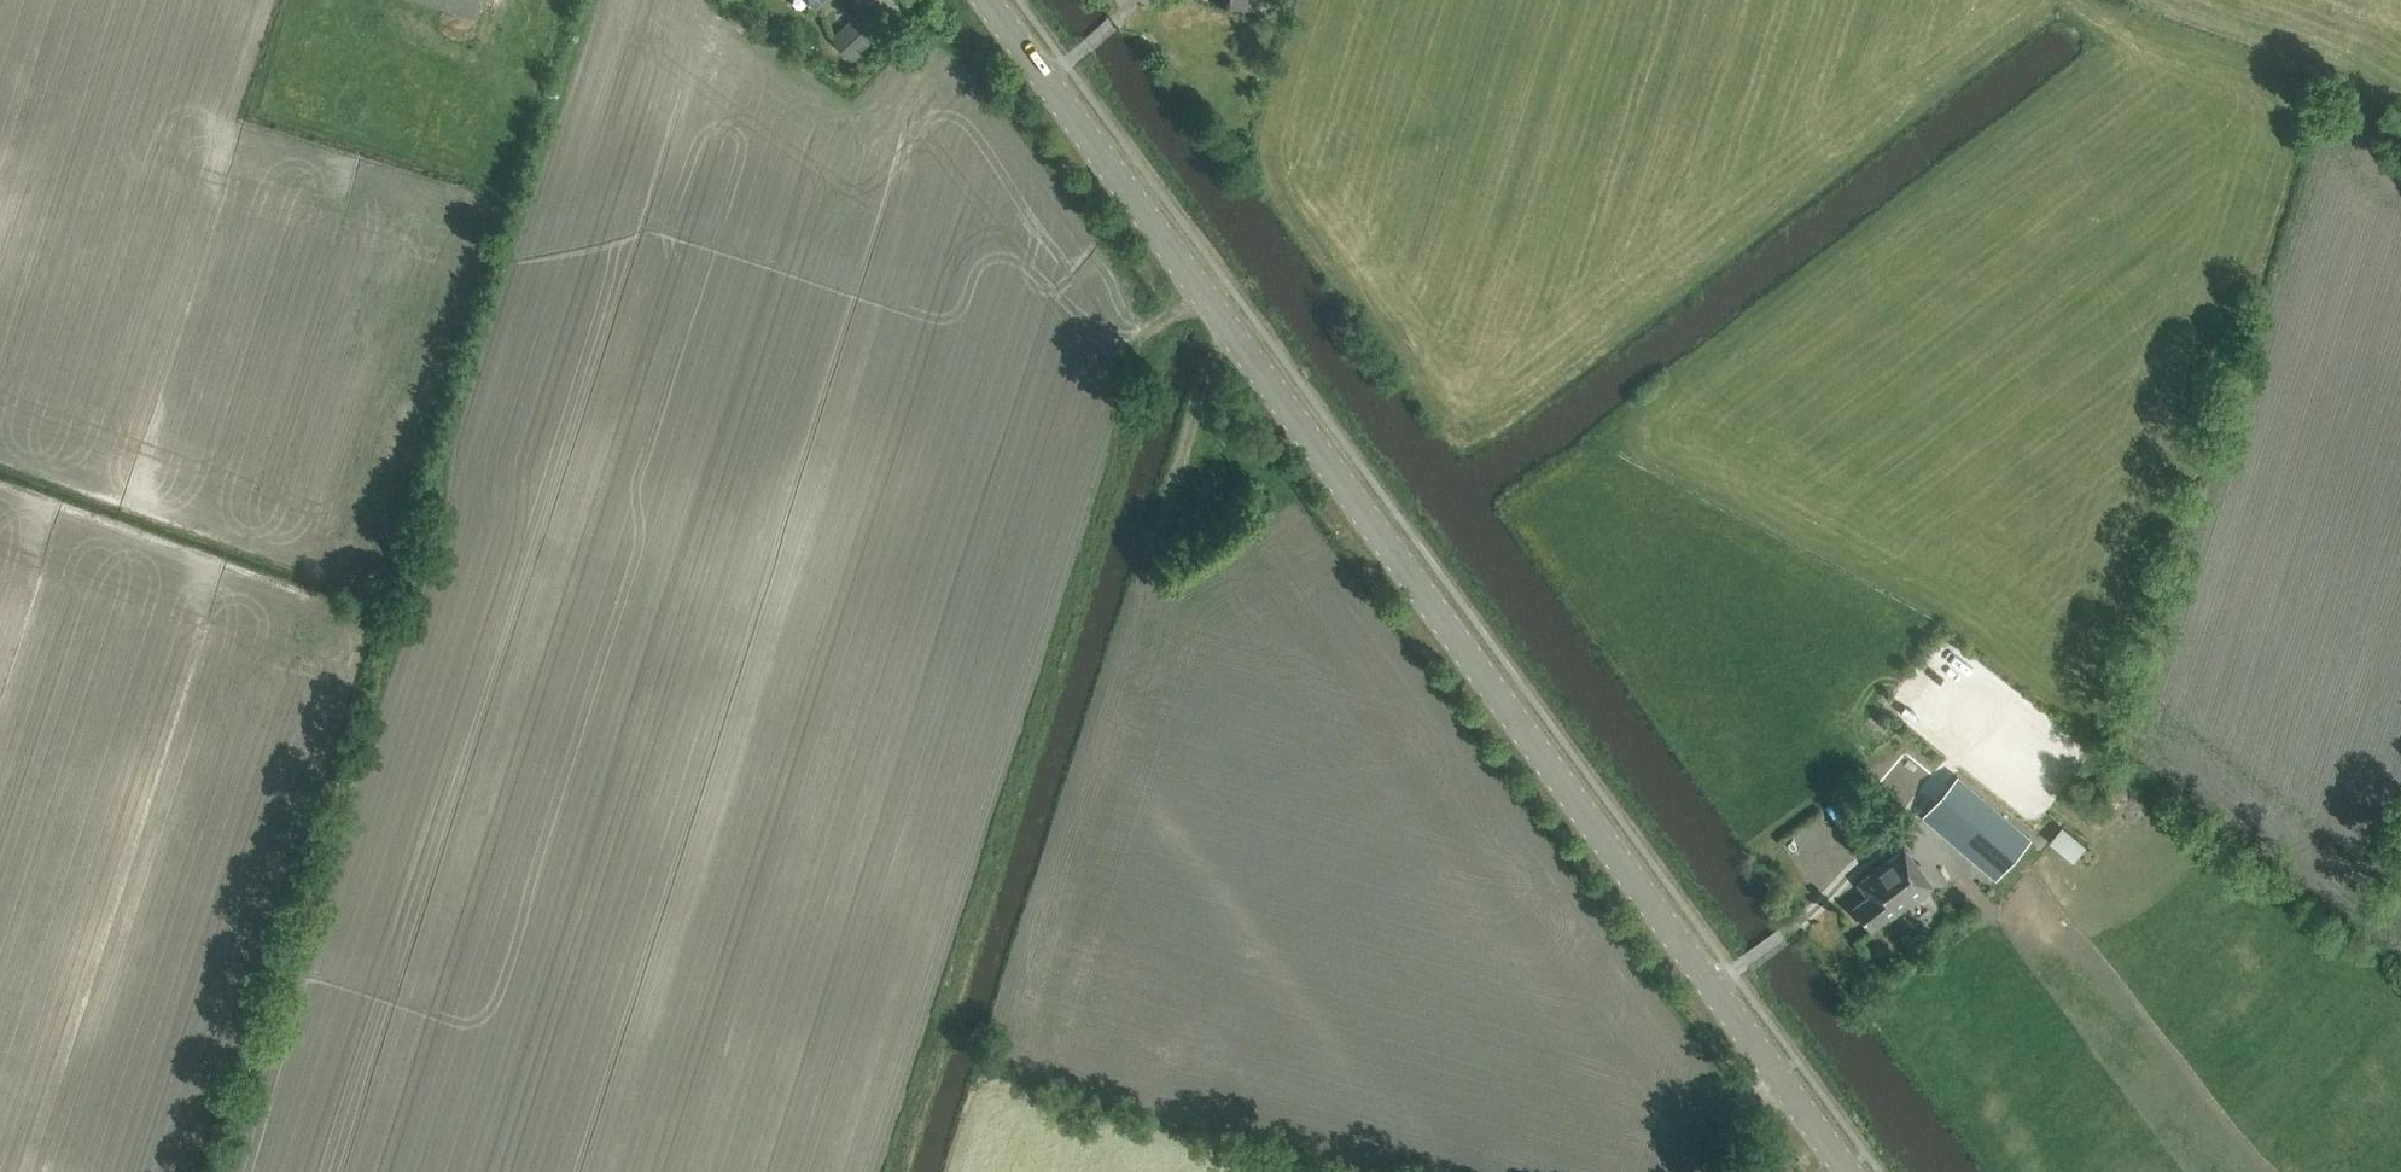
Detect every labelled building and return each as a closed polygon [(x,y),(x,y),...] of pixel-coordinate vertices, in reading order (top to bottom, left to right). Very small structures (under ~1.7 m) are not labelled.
[(482,0),(425,0),(477,16),(482,0)] [(851,58),(883,29),(863,7),(831,36),(851,58)] [(1918,737),(1883,774),(1906,796),(1941,759),(1918,737)] [(1957,774),(1925,812),(1998,875),(2030,837),(1957,774)] [(1865,848),(1883,835),(1874,823),(1856,835),(1865,848)] [(2070,824),(2058,840),(2082,860),(2095,844),(2070,824)] [(1904,847),(1856,882),(1866,895),(1851,906),(1870,931),(1890,916),(1891,918),(1933,886),(1904,847)]
